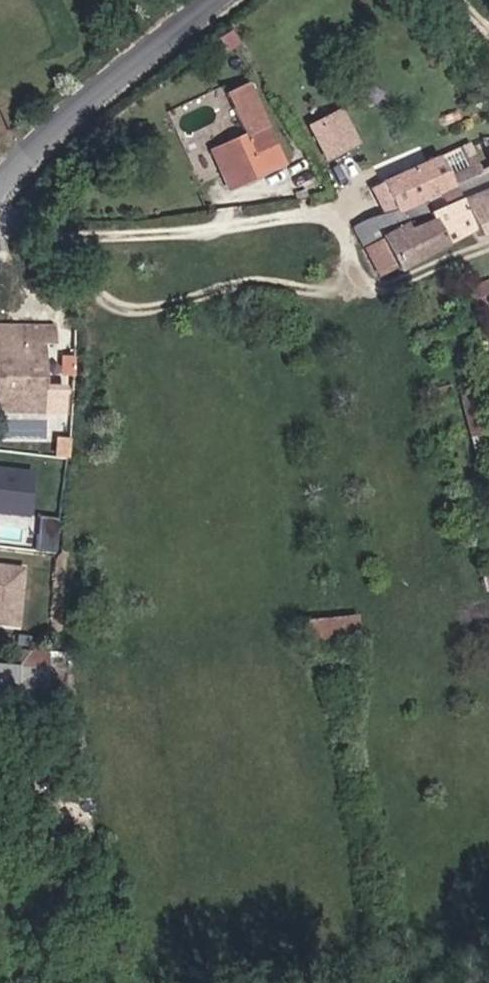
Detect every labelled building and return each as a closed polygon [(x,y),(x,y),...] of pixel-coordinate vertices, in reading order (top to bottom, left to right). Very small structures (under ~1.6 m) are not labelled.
[(212,150),(231,189),(288,165),(253,83),(227,94),(245,134),(212,150)] [(344,107),(309,125),(327,160),(362,143),(344,107)] [(486,138),(461,148),(472,174),(453,182),(461,198),(475,228),(478,234),(488,229),(488,146),(486,138)] [(472,174),(461,148),(441,157),(453,182),(472,174)] [(435,210),(461,198),(453,182),(441,157),(384,180),(375,184),(381,200),(387,215),(399,214),(435,210)] [(475,228),(461,198),(435,210),(447,244),(475,228)] [(389,237),(402,264),(404,268),(447,244),(435,210),(399,214),(387,215),(383,216),(356,226),(366,247),(389,237)] [(366,247),(379,274),(402,264),(389,237),(366,247)] [(473,287),(476,296),(488,293),(488,283),(473,287)] [(49,385),(49,332),(0,332),(0,380),(4,380),(4,413),(71,411),(71,385),(49,385)] [(484,385),(457,392),(468,435),(488,428),(488,405),(484,385)] [(0,469),(0,514),(31,518),(36,473),(0,469)] [(39,548),(59,549),(61,517),(41,515),(39,548)] [(0,565),(0,629),(24,632),(30,568),(0,565)] [(345,619),(303,622),(304,644),(346,642),(345,619)] [(21,703),(50,705),(52,676),(0,673),(0,717),(20,719),(21,703)]
